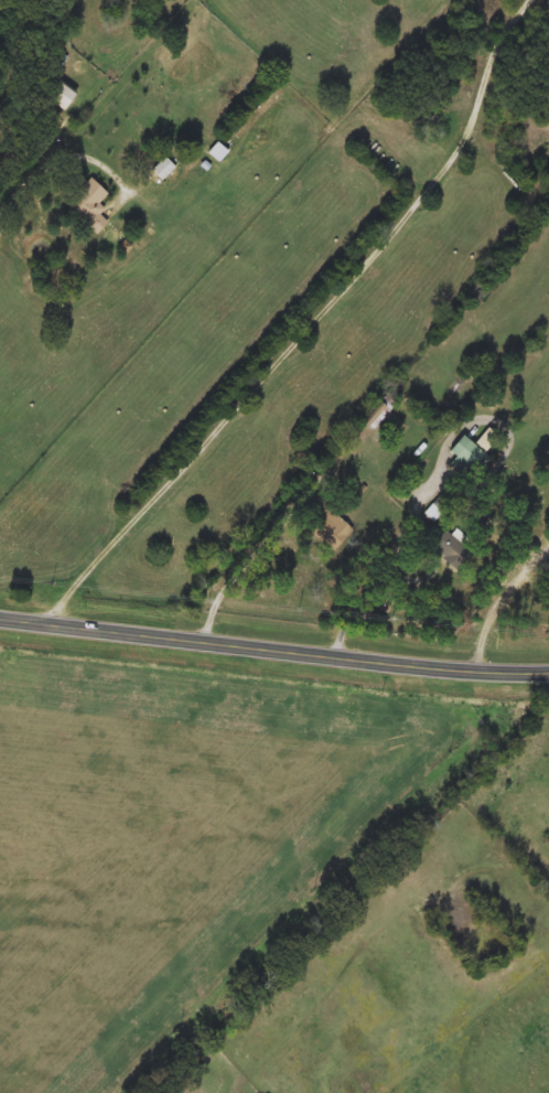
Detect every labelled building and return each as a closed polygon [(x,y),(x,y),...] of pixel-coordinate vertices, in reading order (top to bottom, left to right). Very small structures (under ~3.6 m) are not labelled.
[(62,109),(43,94),(57,76),(76,93),(62,109)] [(208,152),(218,142),(228,151),(218,161),(208,152)] [(163,180),(152,171),(163,158),(174,167),(163,180)] [(109,222),(96,235),(65,203),(92,178),(108,195),(100,203),(106,210),(101,214),(109,222)] [(449,451),(462,437),(483,456),(470,470),(449,451)] [(333,551),(308,527),(327,507),(353,532),(333,551)] [(431,547),(452,526),(476,550),(455,571),(431,547)]
